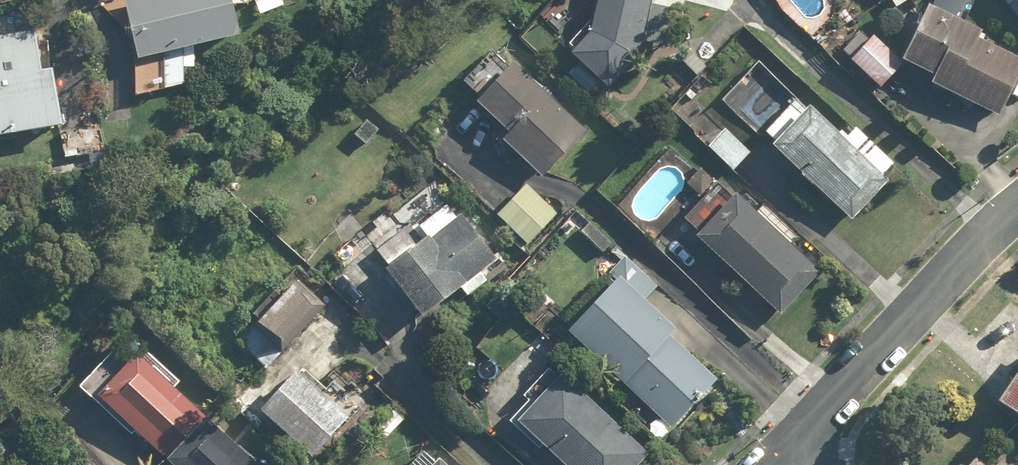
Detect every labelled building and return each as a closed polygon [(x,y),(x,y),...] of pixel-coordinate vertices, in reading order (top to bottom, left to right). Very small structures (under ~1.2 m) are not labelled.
[(141,55),(139,95),(188,84),(188,66),(197,67),(198,47),(245,36),(237,0),(129,0),(141,55)] [(591,34),(574,51),(613,87),(640,57),(644,41),(652,4),(653,0),(598,0),(591,34)] [(908,53),(940,70),(935,80),(1000,114),(1017,80),(1017,57),(980,37),(986,27),(956,11),(962,0),(935,0),(908,53)] [(863,19),(838,43),(880,85),(904,60),(863,19)] [(40,32),(0,37),(0,137),(68,129),(60,65),(45,67),(40,32)] [(587,127),(515,58),(512,62),(496,46),(465,78),(481,94),(478,96),(510,127),(505,133),(544,171),(587,127)] [(812,103),(777,139),(854,214),(889,179),(812,103)] [(726,124),(710,141),(736,165),(752,147),(726,124)] [(559,212),(527,181),(498,210),(530,242),(559,212)] [(738,190),(698,233),(782,309),(821,266),(738,190)] [(483,270),(498,258),(463,212),(458,216),(449,203),(421,223),(418,219),(379,248),(427,312),(463,284),(470,293),(490,279),(483,270)] [(616,280),(571,326),(675,428),(721,380),(673,333),(678,327),(649,298),(660,286),(628,255),(610,274),(616,280)] [(247,351),(276,376),(296,353),(289,348),(324,306),(302,287),(247,351)] [(178,384),(183,380),(133,332),(83,384),(133,433),(138,428),(176,464),(261,464),(178,384)] [(351,416),(299,366),(263,403),(316,453),(351,416)] [(565,369),(520,416),(571,464),(640,464),(652,452),(565,369)] [(1000,397),(1017,410),(1017,373),(1000,397)] [(408,419),(396,407),(377,426),(390,438),(408,419)] [(445,454),(439,460),(429,449),(412,464),(456,464),(445,454)]
